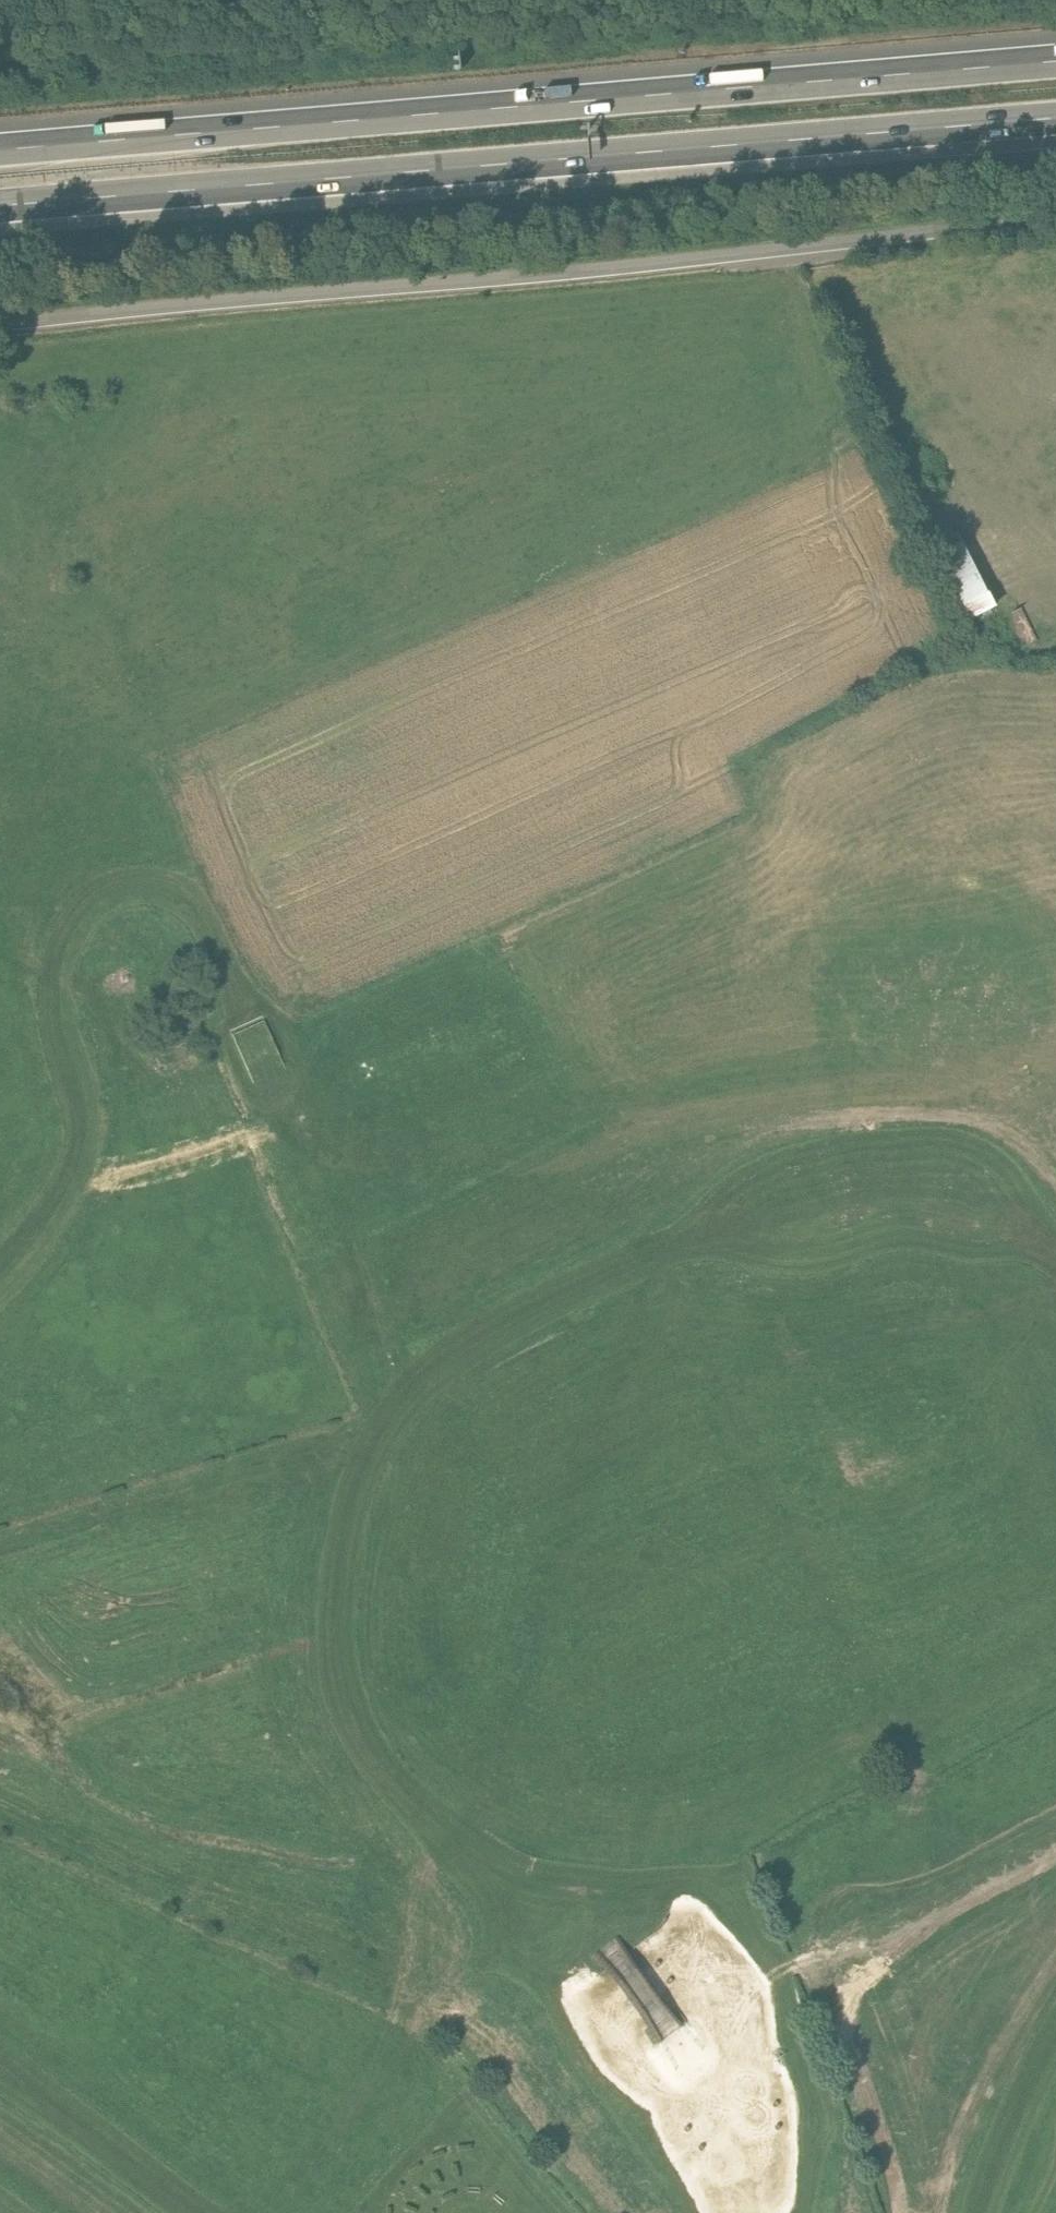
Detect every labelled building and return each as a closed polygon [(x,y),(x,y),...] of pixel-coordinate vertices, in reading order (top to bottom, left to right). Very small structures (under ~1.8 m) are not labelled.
[(931,556),(963,623),(996,608),(964,541),(931,556)] [(595,1951),(662,2041),(684,2025),(618,1935),(595,1951)]
